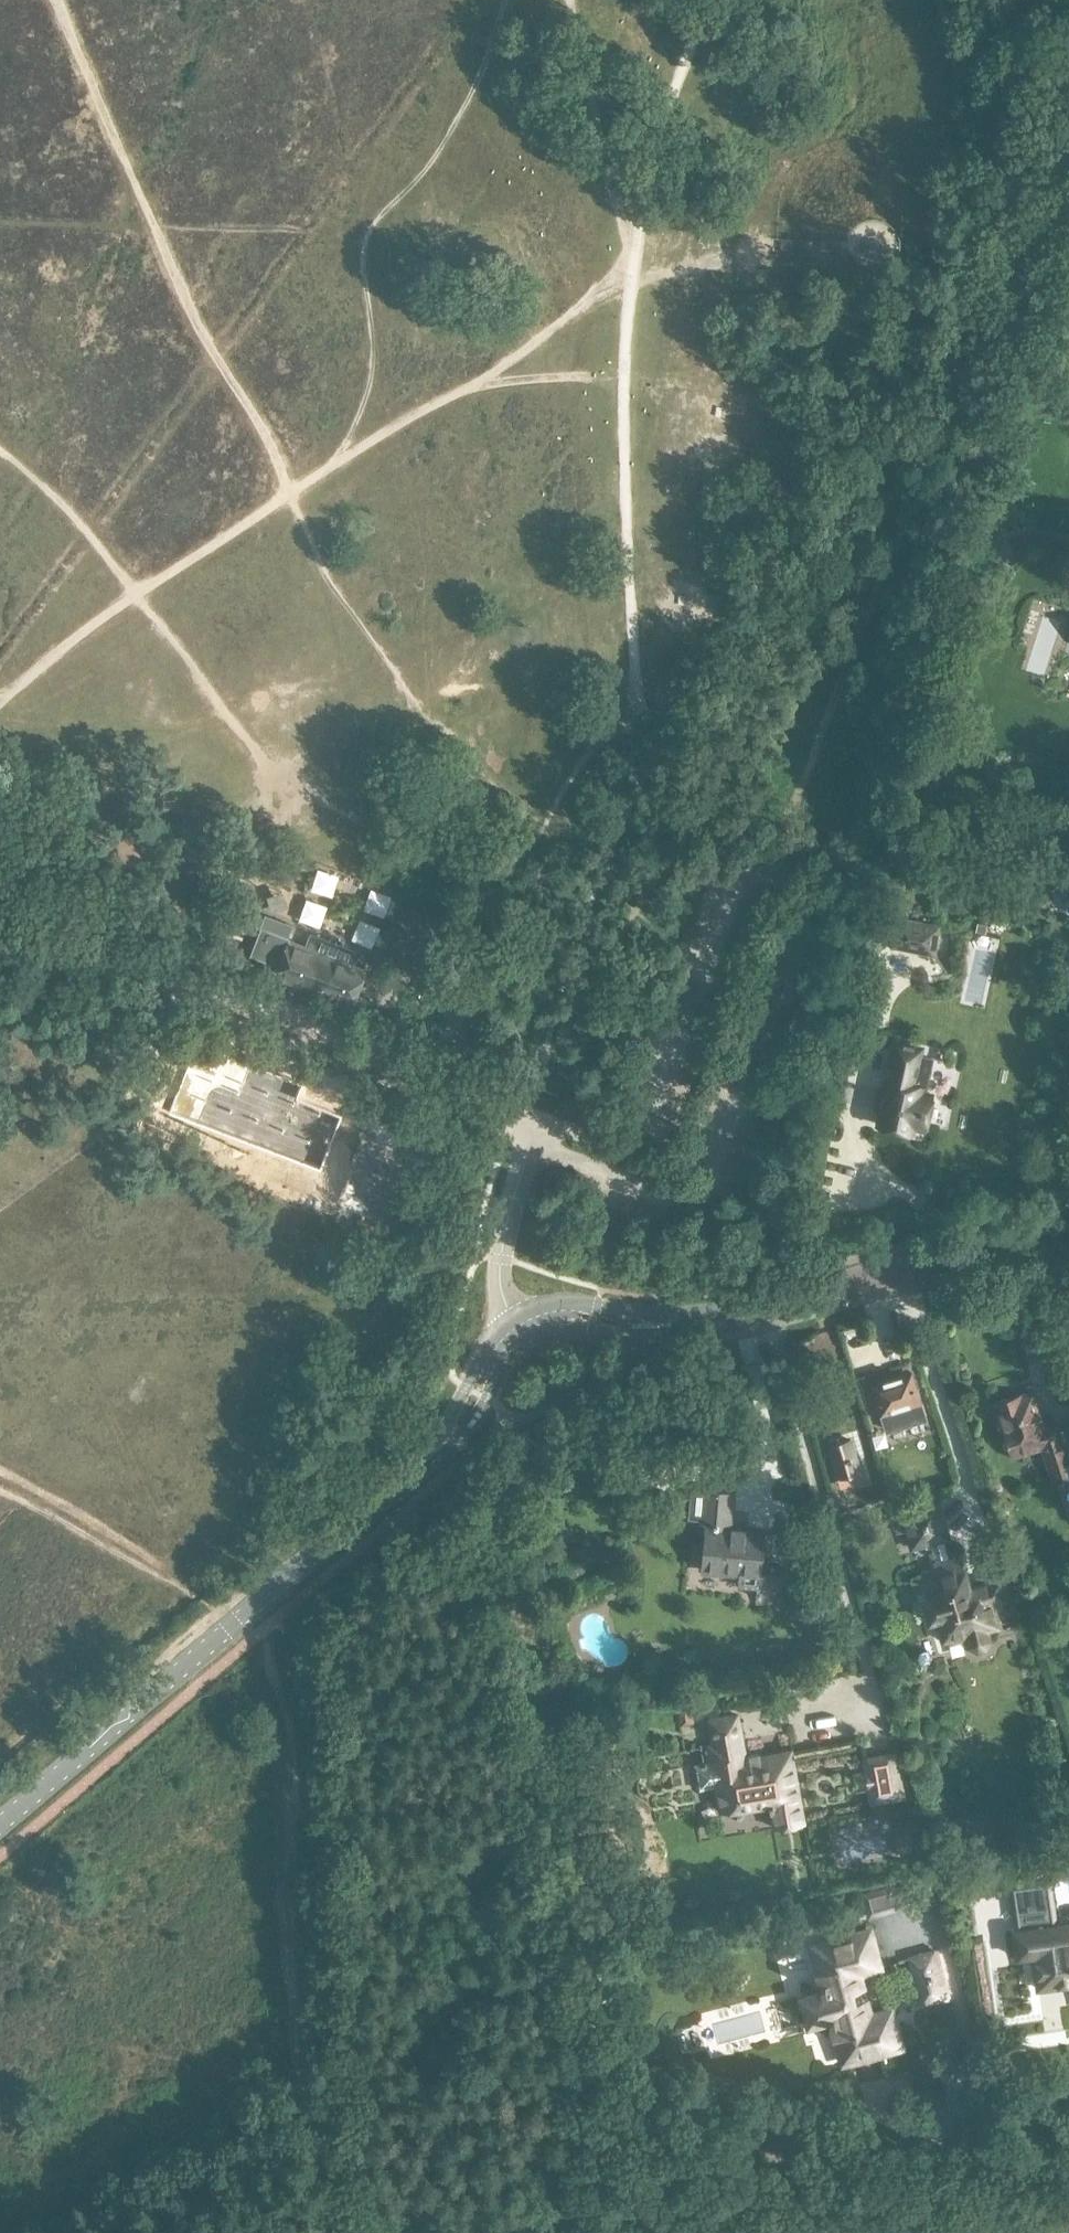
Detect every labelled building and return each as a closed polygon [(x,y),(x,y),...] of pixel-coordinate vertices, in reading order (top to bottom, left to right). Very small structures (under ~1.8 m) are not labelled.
[(896,830),(911,833),(914,818),(899,815),(896,830)] [(1052,888),(1068,911),(1068,876),(1068,875),(1052,888)] [(895,915),(890,946),(934,954),(939,923),(895,915)] [(977,921),(976,930),(985,932),(987,923),(977,921)] [(273,978),(364,1013),(369,998),(357,993),(366,969),(349,962),(354,949),(310,932),(305,945),(290,938),(290,937),(260,926),(249,955),(277,965),(273,978)] [(360,1093),(208,1033),(190,1079),(342,1140),(360,1093)] [(921,1048),(896,1042),(878,1124),(912,1131),(913,1125),(926,1128),(933,1095),(926,1093),(934,1056),(920,1053),(921,1048)] [(903,1414),(920,1409),(918,1402),(921,1402),(911,1370),(870,1382),(880,1414),(901,1408),(903,1414)] [(1068,1477),(1068,1466),(1054,1420),(1044,1423),(1033,1390),(1021,1394),(1020,1392),(992,1402),(1010,1456),(1042,1445),(1055,1482),(1068,1477)] [(837,1477),(844,1475),(860,1471),(851,1439),(828,1446),(837,1477)] [(699,1519),(697,1548),(702,1548),(700,1572),(738,1575),(737,1586),(756,1588),(756,1592),(755,1592),(755,1597),(755,1598),(755,1603),(779,1605),(783,1563),(762,1561),(765,1527),(732,1525),(735,1491),(690,1488),(688,1518),(699,1519)] [(902,1511),(902,1512),(893,1515),(898,1532),(907,1529),(912,1547),(947,1537),(937,1501),(902,1511)] [(926,1577),(932,1599),(924,1601),(932,1627),(939,1625),(944,1641),(950,1639),(951,1644),(969,1639),(971,1646),(978,1650),(986,1648),(990,1642),(986,1629),(998,1626),(992,1604),(1006,1600),(1000,1579),(969,1588),(960,1557),(935,1564),(938,1574),(926,1577)] [(677,1705),(680,1724),(693,1722),(690,1703),(677,1705)] [(700,1746),(703,1761),(700,1761),(701,1764),(695,1765),(699,1789),(715,1786),(720,1810),(768,1802),(769,1807),(770,1807),(774,1827),(803,1822),(790,1751),(746,1758),(737,1713),(708,1718),(712,1744),(700,1746)] [(905,1798),(897,1751),(860,1757),(863,1770),(852,1772),(856,1791),(866,1789),(868,1804),(905,1798)] [(908,1831),(894,1833),(898,1852),(911,1849),(908,1831)] [(968,1834),(972,1854),(983,1852),(980,1832),(968,1834)] [(1054,1924),(1056,1944),(1031,1948),(1037,1989),(1068,1984),(1068,1921),(1054,1924)] [(892,2006),(872,2011),(861,1974),(882,1968),(871,1927),(808,1944),(818,1983),(820,1988),(799,1994),(807,2025),(829,2019),(840,2064),(904,2048),(892,2006)] [(934,1949),(908,1956),(921,2004),(948,1997),(934,1949)]
